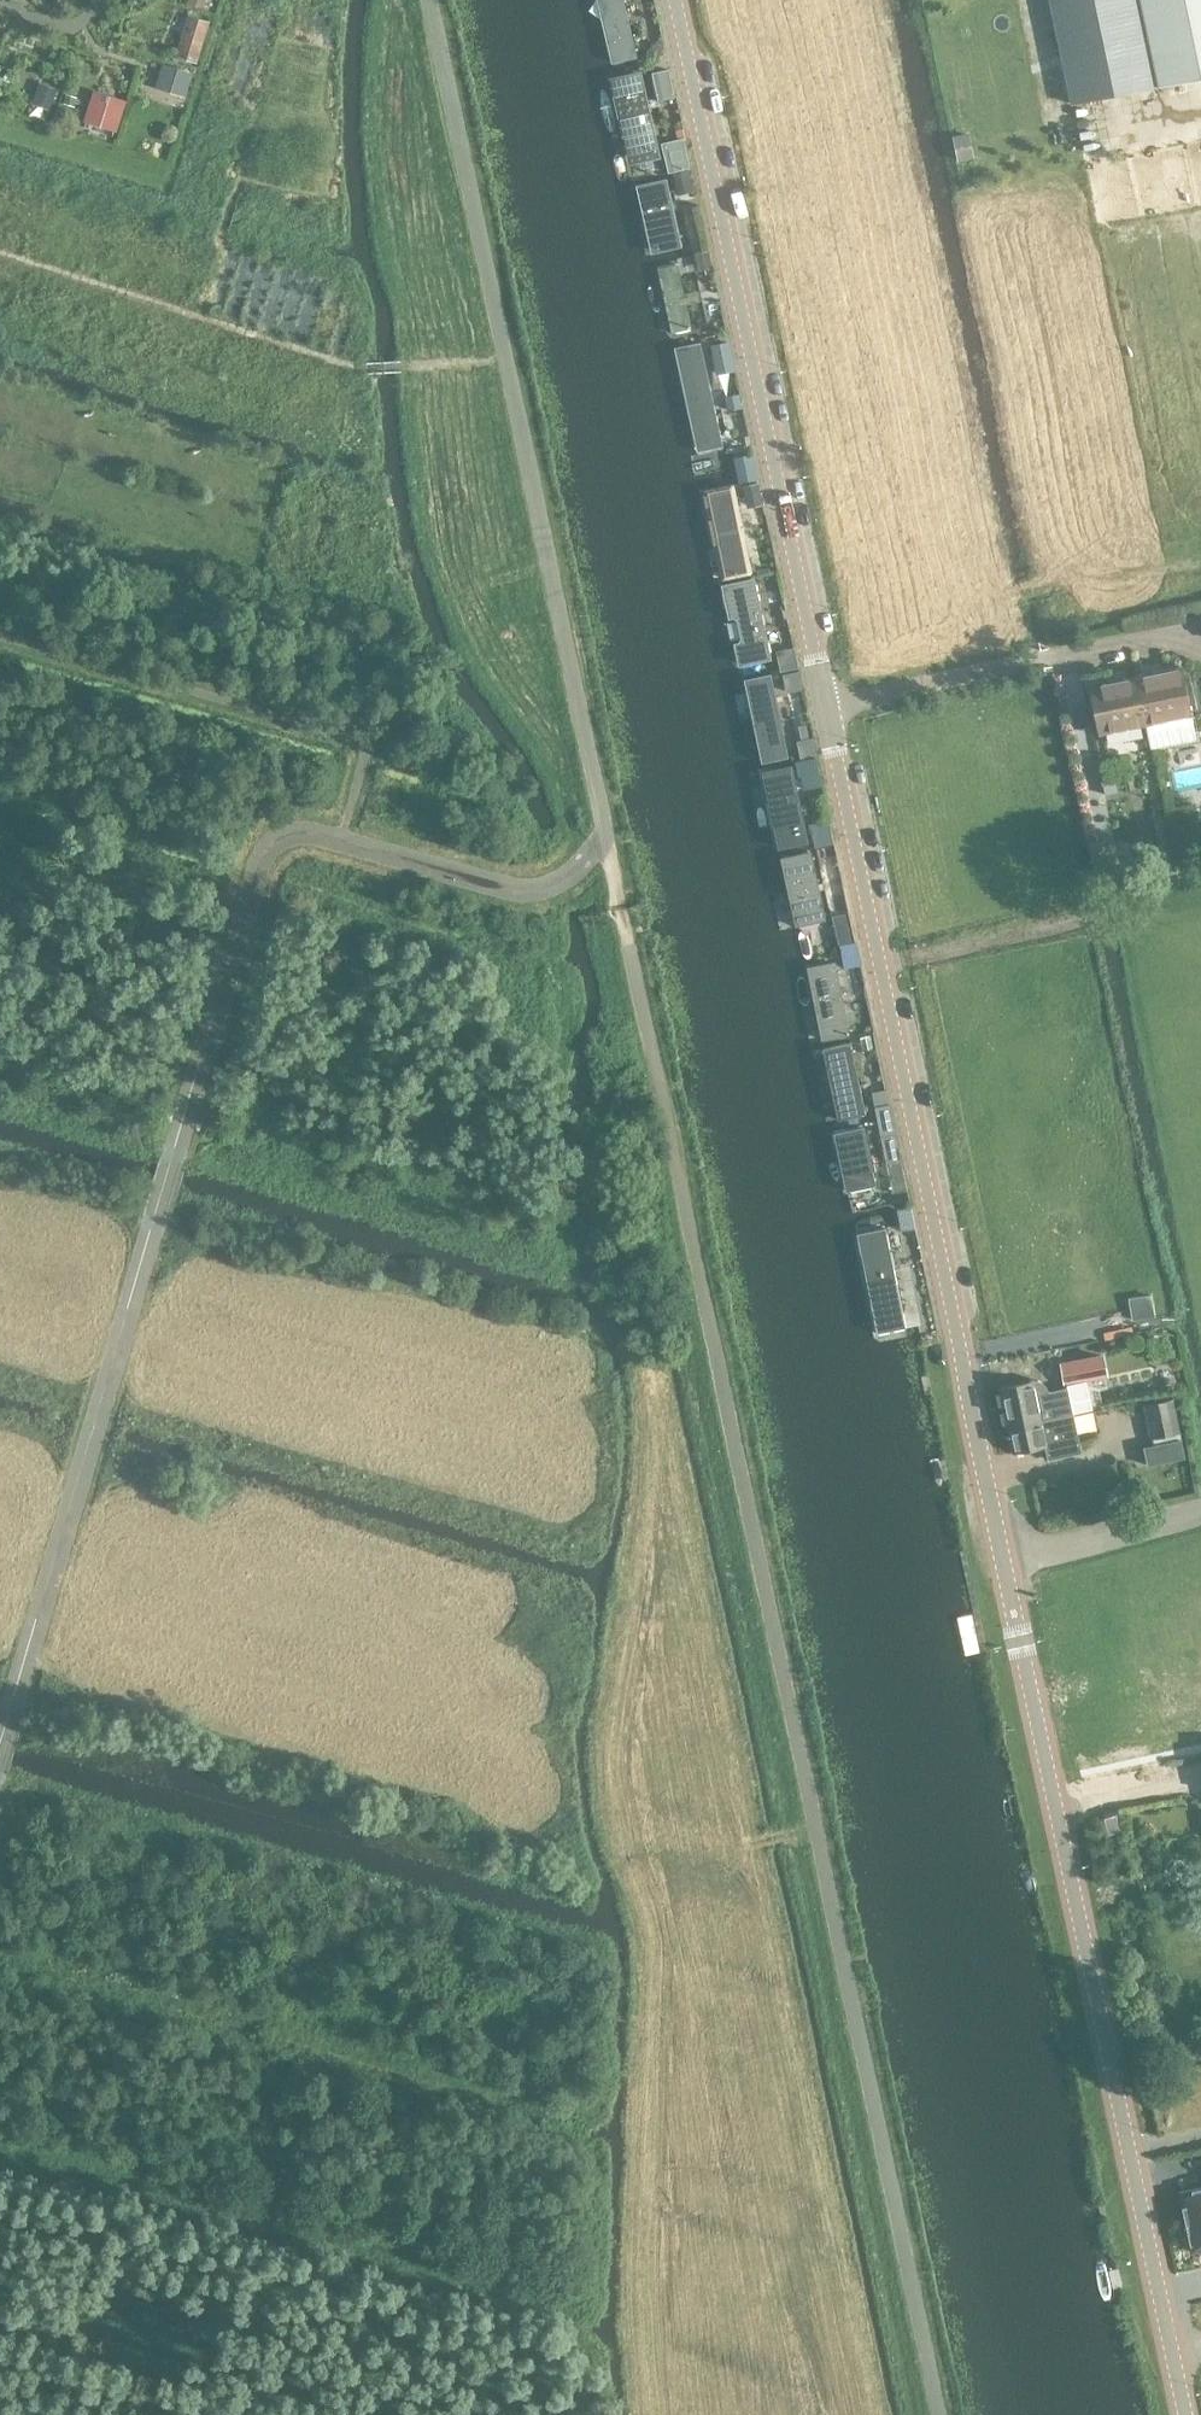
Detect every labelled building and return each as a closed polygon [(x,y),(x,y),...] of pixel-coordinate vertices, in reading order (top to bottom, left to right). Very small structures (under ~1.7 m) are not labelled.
[(648,59),(636,0),(581,0),(596,70),(648,59)] [(1157,86),(1139,0),(1050,0),(1071,103),(1157,86)] [(1157,86),(1200,77),(1200,0),(1139,0),(1157,86)] [(197,12),(171,5),(166,23),(192,30),(197,12)] [(619,171),(666,160),(648,59),(596,70),(619,171)] [(177,89),(183,74),(158,63),(151,78),(177,89)] [(51,93),(27,80),(20,95),(44,108),(51,93)] [(113,102),(85,92),(78,109),(106,120),(113,102)] [(957,163),(974,160),(969,133),(952,137),(957,163)] [(642,258),(691,246),(672,167),(622,180),(642,258)] [(664,338),(709,328),(691,250),(647,260),(664,338)] [(690,480),(740,468),(709,332),(658,343),(690,480)] [(714,578),(761,569),(741,476),(696,483),(714,578)] [(733,669),(779,660),(762,571),(715,581),(733,669)] [(754,764),(798,754),(780,662),(733,673),(754,764)] [(1136,678),(1146,725),(1152,750),(1198,740),(1191,709),(1195,708),(1191,694),(1188,695),(1181,667),(1136,678)] [(1092,688),(1097,712),(1103,735),(1146,725),(1136,678),(1092,688)] [(772,852),(817,843),(800,759),(756,768),(772,852)] [(788,947),(837,939),(817,845),(772,854),(788,947)] [(806,1044),(857,1034),(838,944),(790,954),(806,1044)] [(821,1123),(873,1113),(858,1038),(807,1048),(821,1123)] [(839,1220),(893,1211),(874,1116),(822,1127),(839,1220)] [(866,1347),(923,1335),(894,1214),(840,1225),(866,1347)] [(1130,1299),(1133,1319),(1156,1316),(1153,1296),(1130,1299)] [(1068,1387),(1050,1390),(1046,1385),(1043,1381),(1038,1379),(1034,1380),(1033,1377),(1032,1378),(1032,1380),(1000,1386),(1009,1429),(1073,1417),(1072,1413),(1095,1409),(1088,1378),(1105,1374),(1102,1355),(1063,1363),(1068,1387)] [(1170,1400),(1145,1406),(1151,1438),(1177,1433),(1170,1400)] [(1073,1417),(1009,1429),(1013,1451),(1045,1444),(1048,1458),(1080,1452),(1073,1417)] [(1184,2219),(1200,2216),(1200,2187),(1178,2192),(1184,2219)] [(1185,2223),(1191,2251),(1200,2249),(1200,2219),(1185,2223)]
